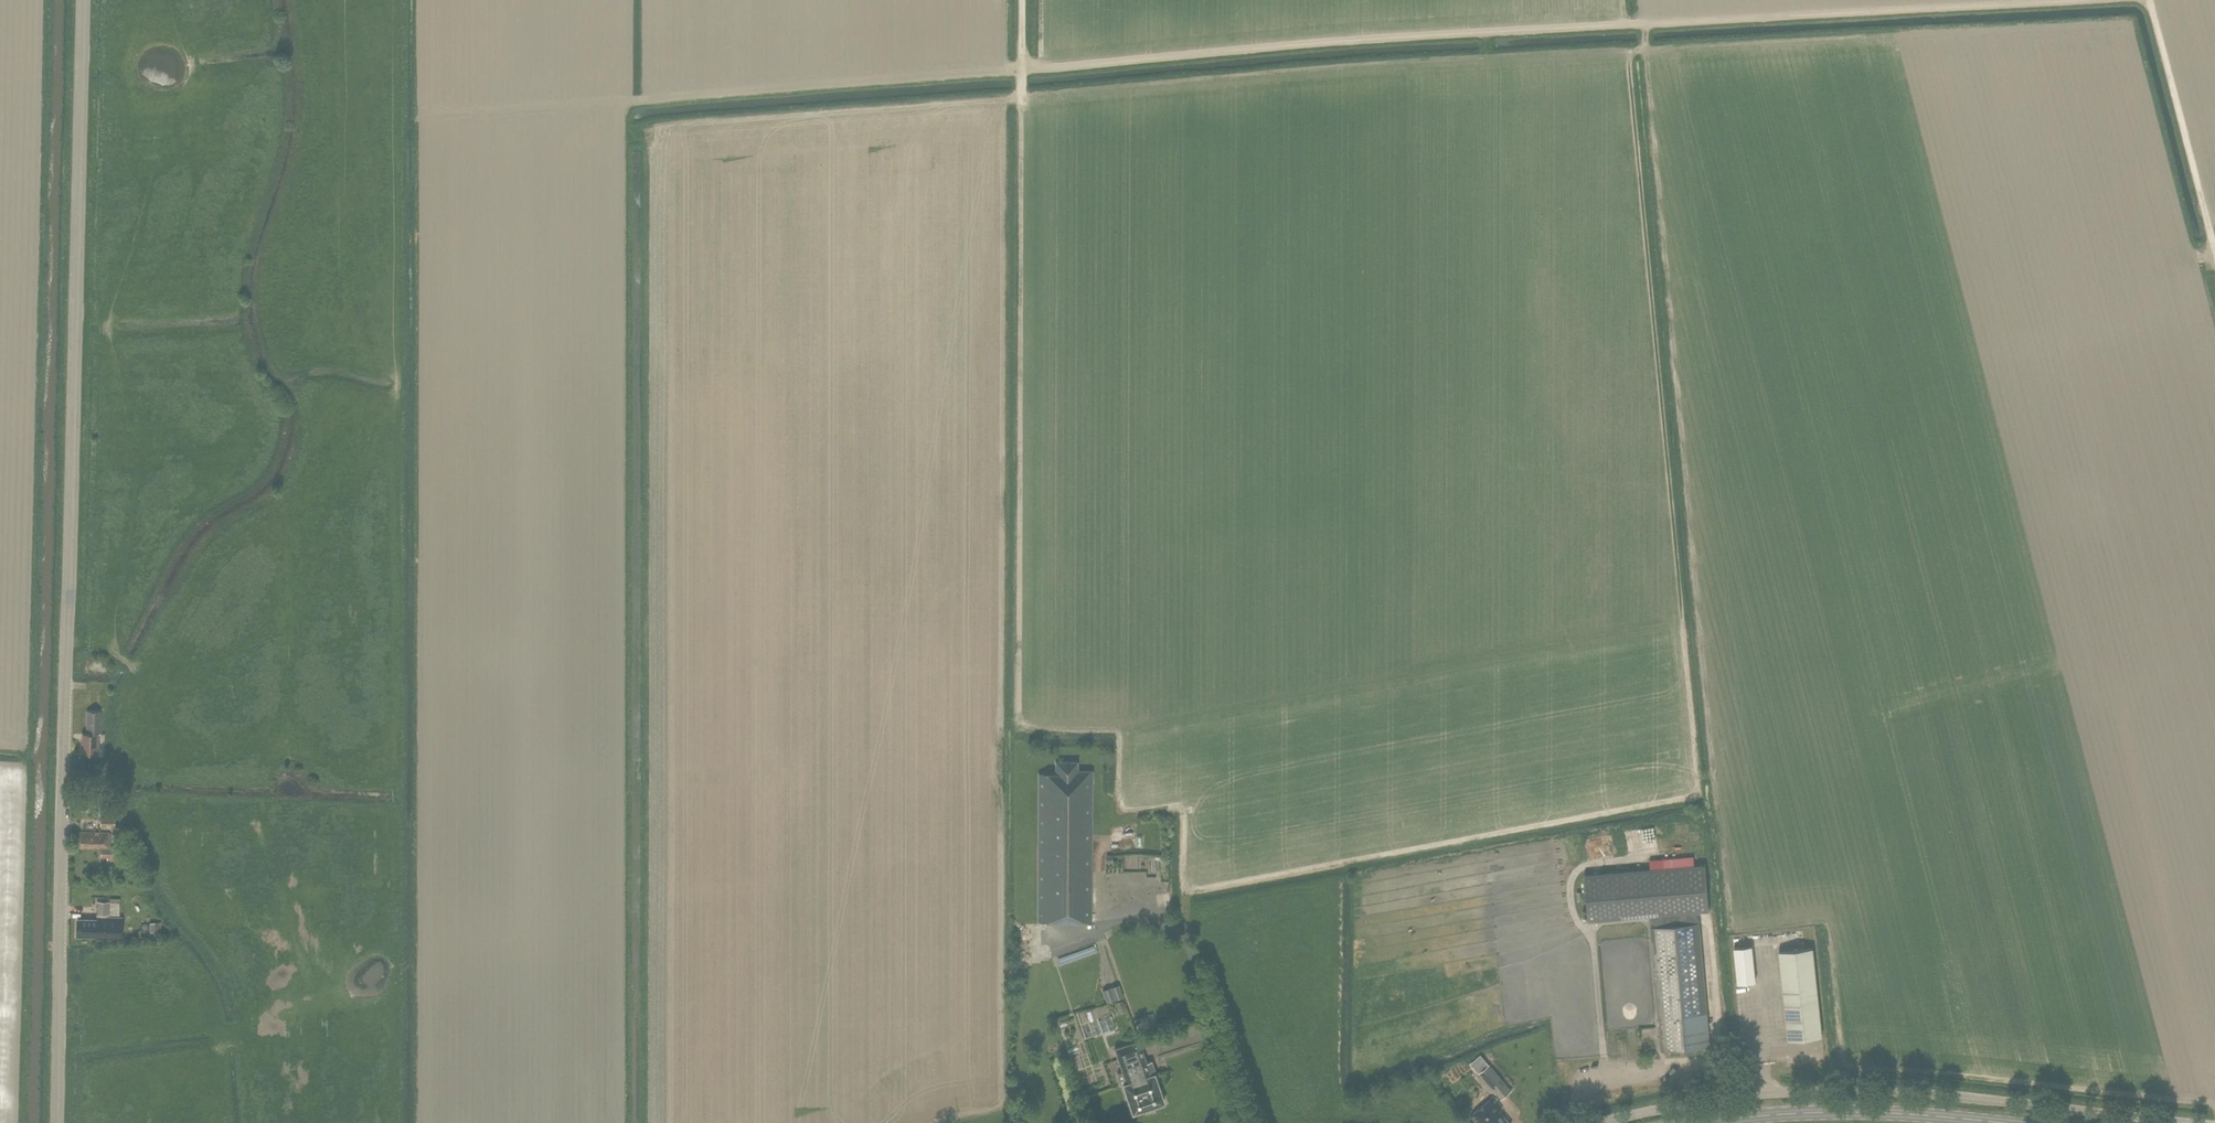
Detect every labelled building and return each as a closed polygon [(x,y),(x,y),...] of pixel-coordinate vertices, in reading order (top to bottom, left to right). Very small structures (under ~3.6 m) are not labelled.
[(99,733),(101,733),(101,710),(87,710),(87,732),(82,732),(82,752),(98,753),(99,733)] [(1092,783),(1093,783),(1093,771),(1078,770),(1078,761),(1055,761),(1055,773),(1039,773),(1038,922),(1091,922),(1092,783)] [(100,827),(115,827),(115,816),(100,816),(100,827)] [(80,832),(80,846),(99,847),(99,856),(107,856),(107,860),(117,860),(117,847),(110,847),(110,832),(80,832)] [(1710,1046),(1698,911),(1709,910),(1705,863),(1584,874),(1588,921),(1650,915),(1661,1050),(1710,1046)] [(1167,904),(1167,901),(1170,901),(1170,894),(1158,894),(1158,904),(1167,904)] [(97,914),(110,915),(110,901),(97,901),(97,914)] [(78,919),(78,935),(97,936),(97,937),(97,938),(118,939),(118,938),(118,927),(118,918),(119,918),(119,917),(97,917),(98,917),(98,919),(78,919)] [(1734,947),(1738,983),(1756,981),(1752,945),(1734,947)] [(1779,951),(1788,1039),(1822,1036),(1813,947),(1779,951)] [(1103,990),(1108,1003),(1125,996),(1120,983),(1103,990)] [(1119,1013),(1127,1010),(1123,1000),(1116,1002),(1119,1013)] [(1146,1062),(1139,1040),(1115,1048),(1123,1072),(1117,1074),(1121,1084),(1122,1083),(1132,1112),(1164,1102),(1154,1073),(1157,1073),(1152,1060),(1146,1062)] [(1490,1064),(1487,1066),(1479,1056),(1473,1062),(1481,1071),(1479,1074),(1501,1099),(1512,1090),(1490,1064)] [(1493,1096),(1470,1115),(1477,1122),(1510,1122),(1499,1110),(1502,1107),(1493,1096)]
